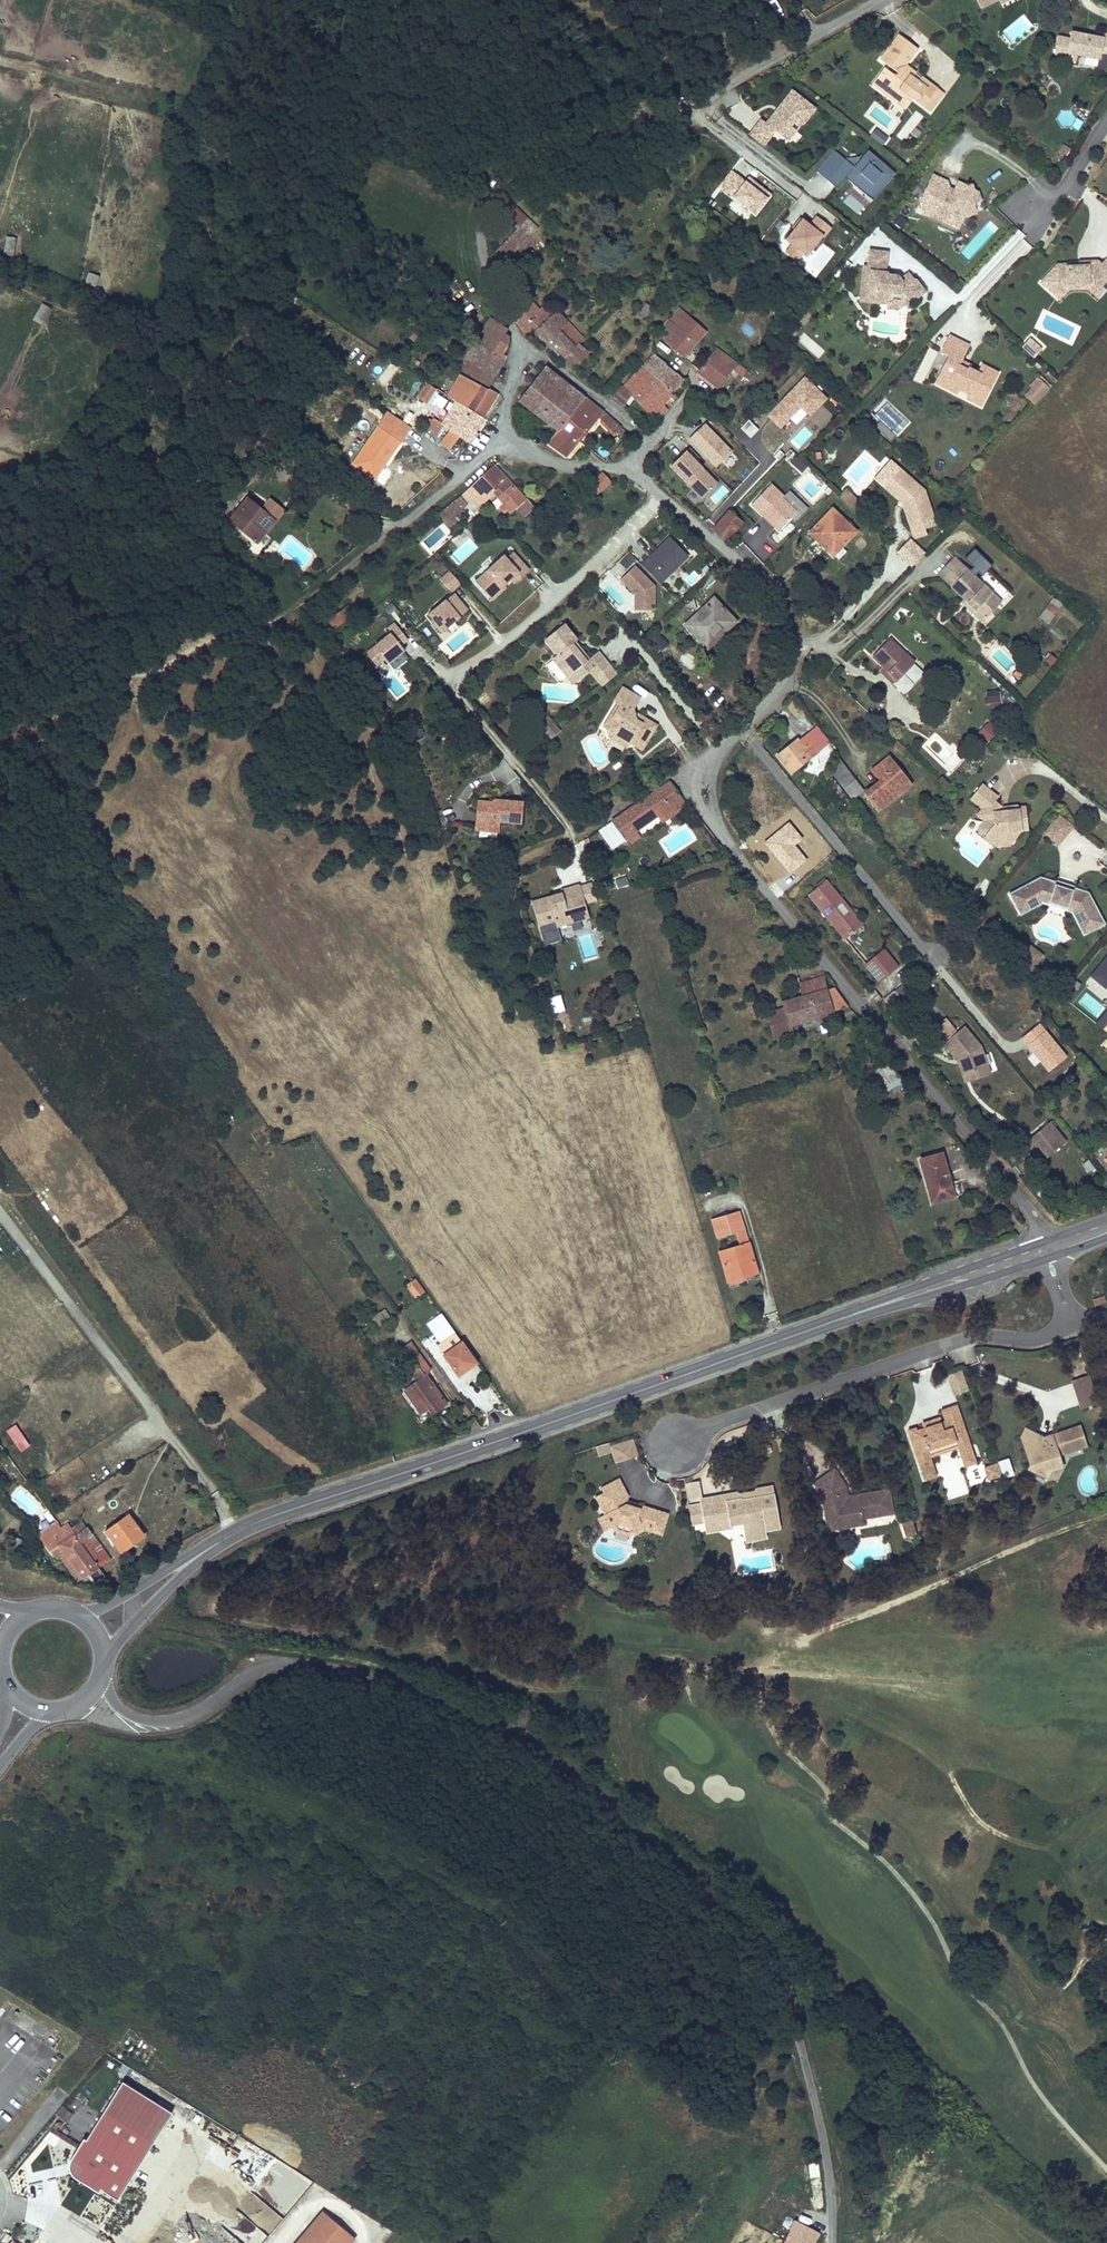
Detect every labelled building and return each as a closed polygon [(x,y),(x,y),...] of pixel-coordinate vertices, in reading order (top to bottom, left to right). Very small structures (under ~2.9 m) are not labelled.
[(982,8),(999,0),(978,0),(982,8)] [(1071,36),(1060,33),(1056,52),(1068,54),(1069,51),(1078,53),(1101,57),(1099,67),(1106,69),(1106,28),(1105,35),(1073,29),(1071,36)] [(885,69),(876,81),(906,103),(911,97),(929,110),(942,94),(921,77),(917,82),(910,76),(901,69),(905,65),(917,49),(899,35),(880,59),(898,73),(896,76),(885,69)] [(1077,60),(1078,53),(1069,51),(1068,54),(1067,58),(1077,60)] [(905,65),(901,69),(910,76),(914,71),(905,65)] [(906,103),(876,81),(873,84),(903,107),(906,103)] [(773,130),(781,136),(794,119),(800,123),(801,124),(813,108),(790,90),(764,122),(759,118),(753,126),(768,137),(773,130)] [(794,119),(781,136),(786,140),(800,123),(794,119)] [(768,137),(753,126),(748,133),(762,144),(768,137)] [(889,137),(877,129),(871,138),(883,145),(889,137)] [(1058,153),(1065,157),(1069,150),(1063,146),(1058,153)] [(896,173),(868,152),(855,168),(835,153),(825,166),(821,172),(841,187),(846,181),(873,202),(896,173)] [(593,172),(580,174),(582,182),(595,180),(593,172)] [(731,172),(720,186),(755,213),(766,198),(769,194),(749,179),(746,183),(731,172)] [(578,175),(568,176),(570,185),(580,183),(578,175)] [(932,175),(926,187),(935,191),(936,193),(938,194),(947,191),(951,193),(953,189),(949,187),(946,181),(932,175)] [(956,181),(953,189),(951,193),(947,191),(938,194),(936,193),(935,191),(926,187),(918,206),(927,210),(926,213),(945,221),(949,211),(958,215),(961,213),(963,216),(977,210),(973,202),(980,199),(976,190),(972,188),(970,183),(966,185),(956,181)] [(522,188),(512,199),(519,205),(529,194),(522,188)] [(517,228),(495,252),(506,261),(537,229),(516,208),(506,218),(517,228)] [(949,211),(945,221),(958,227),(963,216),(961,213),(958,215),(949,211)] [(910,221),(901,215),(894,225),(903,231),(910,221)] [(799,261),(803,256),(807,260),(830,228),(816,218),(810,227),(801,221),(785,243),(791,247),(787,252),(799,261)] [(864,265),(860,296),(873,298),(873,302),(888,304),(888,299),(900,301),(901,297),(908,298),(914,294),(909,286),(915,282),(909,274),(901,279),(894,279),(891,276),(887,275),(887,273),(884,272),(887,252),(870,250),(868,265),(864,265)] [(1040,283),(1055,296),(1066,285),(1096,283),(1104,290),(1106,286),(1106,259),(1101,266),(1078,267),(1066,267),(1066,265),(1057,266),(1040,283)] [(95,285),(99,277),(90,273),(86,281),(95,285)] [(915,282),(909,286),(914,294),(917,298),(925,293),(916,280),(915,282)] [(1066,285),(1055,296),(1058,299),(1068,289),(1087,288),(1097,297),(1104,290),(1096,283),(1066,285)] [(526,295),(510,304),(515,320),(525,334),(532,328),(534,331),(547,320),(526,295)] [(888,304),(887,308),(898,309),(909,307),(913,305),(908,298),(901,297),(900,301),(888,299),(888,304)] [(34,320),(42,324),(51,309),(42,304),(34,320)] [(665,336),(662,339),(683,357),(705,331),(680,309),(668,322),(667,322),(663,327),(659,325),(656,330),(665,336)] [(547,320),(534,331),(563,361),(574,369),(588,354),(577,345),(582,340),(570,327),(557,312),(547,320)] [(459,370),(487,386),(502,359),(503,359),(505,356),(501,353),(508,345),(509,338),(504,335),(508,329),(507,329),(492,319),(474,344),(459,370)] [(412,340),(419,346),(423,341),(416,335),(412,340)] [(980,406),(997,373),(981,365),(977,373),(968,369),(958,364),(960,361),(968,346),(949,336),(941,352),(948,356),(939,374),(950,379),(947,385),(958,390),(968,395),(966,399),(980,406)] [(1040,350),(1030,339),(1022,347),(1032,358),(1040,350)] [(699,371),(697,373),(713,385),(717,388),(733,369),(742,377),(746,372),(716,349),(699,371)] [(654,354),(642,367),(672,393),(683,379),(665,365),(665,364),(654,354)] [(410,362),(421,368),(423,364),(412,358),(410,362)] [(518,400),(558,431),(585,398),(545,367),(518,400)] [(642,367),(632,377),(654,399),(649,404),(659,415),(663,411),(660,409),(672,393),(642,367)] [(947,385),(950,379),(939,374),(935,383),(956,394),(958,390),(947,385)] [(448,396),(456,402),(483,418),(498,395),(490,389),(488,390),(461,375),(448,396)] [(622,386),(612,396),(623,406),(631,395),(655,419),(659,415),(649,404),(654,399),(632,377),(623,387),(622,386)] [(828,400),(819,392),(805,378),(768,417),(781,430),(801,411),(810,419),(828,400)] [(1034,405),(1048,389),(1037,379),(1029,386),(1031,388),(1024,396),(1034,405)] [(436,391),(427,386),(418,400),(427,405),(436,391)] [(434,407),(441,410),(445,399),(438,397),(434,407)] [(549,442),(567,456),(580,442),(599,418),(603,413),(591,403),(585,398),(558,431),(549,442)] [(451,416),(475,430),(483,418),(456,402),(449,414),(451,416)] [(388,412),(352,464),(375,479),(385,465),(380,462),(384,456),(389,459),(411,427),(403,422),(388,412)] [(603,413),(599,418),(603,421),(607,416),(603,413)] [(445,427),(448,429),(450,431),(461,438),(469,444),(478,434),(475,430),(451,416),(445,427)] [(602,422),(614,435),(621,428),(607,416),(603,421),(602,422)] [(444,427),(435,421),(433,424),(429,429),(428,431),(437,437),(444,427)] [(880,423),(875,428),(890,442),(895,437),(880,423)] [(731,451),(706,425),(690,440),(714,467),(731,451)] [(461,438),(450,431),(440,445),(451,452),(461,438)] [(715,482),(686,452),(672,466),(700,496),(715,482)] [(389,459),(384,456),(380,462),(385,465),(389,459)] [(797,458),(791,465),(801,474),(807,468),(797,458)] [(473,497),(479,504),(493,491),(498,497),(512,485),(493,465),(481,477),(461,496),(451,503),(446,507),(451,512),(461,504),(463,507),(473,497)] [(386,470),(377,484),(385,489),(393,475),(386,470)] [(588,487),(595,496),(611,483),(603,474),(588,487)] [(923,492),(904,474),(900,478),(896,474),(885,485),(904,502),(905,505),(903,506),(909,524),(932,517),(923,492)] [(778,531),(792,517),(795,520),(808,507),(804,504),(789,490),(783,497),(770,484),(751,504),(778,531)] [(498,497),(504,504),(501,507),(506,513),(509,510),(512,513),(517,508),(525,517),(534,509),(512,485),(498,497)] [(905,505),(904,502),(885,485),(883,488),(903,506),(905,505)] [(851,495),(845,490),(839,497),(844,502),(850,496),(851,495)] [(850,496),(844,502),(852,510),(858,504),(850,496)] [(229,520),(253,541),(262,531),(260,529),(270,517),(262,510),(248,498),(229,520)] [(572,504),(578,511),(584,506),(579,499),(572,504)] [(270,517),(275,521),(283,512),(270,501),(262,510),(270,517)] [(865,511),(858,504),(852,510),(859,516),(865,511)] [(446,507),(439,513),(444,519),(451,512),(446,507)] [(808,533),(815,540),(819,536),(830,546),(826,550),(833,556),(856,532),(832,509),(808,533)] [(728,512),(714,528),(727,540),(741,523),(728,512)] [(262,531),(253,541),(256,543),(275,521),(270,517),(260,529),(262,531)] [(935,527),(932,517),(909,524),(912,534),(935,527)] [(765,536),(772,529),(761,519),(733,550),(746,562),(754,553),(764,563),(778,547),(765,536)] [(670,536),(641,564),(660,583),(688,556),(670,536)] [(819,536),(815,540),(826,550),(830,546),(819,536)] [(912,539),(900,551),(912,563),(924,551),(912,539)] [(476,581),(492,599),(513,580),(514,582),(529,569),(513,552),(508,555),(507,554),(505,556),(504,555),(497,561),(491,555),(478,566),(482,570),(479,573),(481,576),(476,581)] [(627,552),(620,563),(628,568),(635,557),(627,552)] [(938,573),(951,586),(967,570),(954,557),(938,573)] [(621,579),(635,595),(635,610),(654,610),(654,585),(636,565),(621,579)] [(967,570),(951,586),(964,599),(976,611),(984,619),(1000,603),(967,570)] [(460,582),(450,571),(441,578),(451,590),(460,582)] [(404,589),(408,594),(413,590),(409,585),(404,589)] [(454,593),(429,613),(443,630),(467,610),(454,593)] [(685,626),(694,635),(698,632),(707,641),(723,626),(727,630),(736,622),(714,599),(685,626)] [(976,611),(964,599),(962,602),(973,613),(976,611)] [(1050,602),(1045,609),(1053,615),(1057,608),(1050,602)] [(347,605),(341,610),(348,619),(354,614),(347,605)] [(330,618),(337,627),(348,619),(341,610),(330,618)] [(337,627),(330,618),(328,620),(334,629),(337,627)] [(408,638),(395,622),(387,628),(391,633),(366,652),(376,665),(384,658),(388,662),(404,649),(400,644),(408,638)] [(553,657),(568,676),(585,663),(590,669),(596,676),(603,684),(617,673),(611,665),(599,651),(590,659),(581,647),(579,649),(573,642),(575,640),(578,638),(565,622),(547,638),(559,653),(553,657)] [(698,632),(694,635),(707,649),(727,630),(723,626),(707,641),(698,632)] [(659,631),(650,640),(661,651),(670,642),(659,631)] [(873,656),(884,668),(897,681),(914,663),(889,639),(873,656)] [(668,651),(663,657),(674,668),(680,662),(668,651)] [(590,669),(585,663),(568,676),(573,682),(590,669)] [(897,681),(884,668),(880,672),(893,685),(897,681)] [(612,741),(622,738),(632,744),(644,751),(658,727),(641,716),(637,721),(631,717),(642,699),(625,689),(617,702),(619,704),(623,706),(615,718),(612,717),(605,728),(609,730),(612,741)] [(999,689),(987,691),(989,700),(1000,699),(999,689)] [(948,698),(959,709),(967,700),(956,690),(948,698)] [(785,707),(797,716),(804,708),(792,699),(785,707)] [(619,704),(612,717),(615,718),(623,706),(619,704)] [(555,723),(548,714),(539,721),(546,730),(555,723)] [(551,736),(560,729),(555,723),(546,730),(551,736)] [(997,731),(988,723),(981,731),(989,739),(997,731)] [(780,755),(779,756),(780,758),(785,764),(792,773),(819,751),(807,736),(801,741),(799,739),(794,744),(780,755)] [(622,738),(612,741),(628,751),(632,744),(622,738)] [(776,750),(780,755),(794,744),(790,739),(776,750)] [(700,761),(709,750),(701,743),(692,754),(700,761)] [(829,770),(841,786),(853,777),(837,756),(829,770)] [(874,769),(876,772),(891,760),(889,757),(874,769)] [(785,764),(780,758),(776,761),(781,768),(785,764)] [(871,796),(867,792),(865,794),(878,810),(910,785),(891,760),(876,772),(882,780),(886,785),(871,796)] [(827,771),(821,776),(846,811),(853,806),(827,771)] [(853,777),(841,786),(851,799),(862,790),(853,777)] [(882,780),(867,792),(871,796),(886,785),(882,780)] [(624,837),(626,839),(636,832),(635,831),(659,814),(682,797),(670,781),(612,820),(624,837)] [(1026,808),(1018,808),(1012,809),(1013,813),(1002,814),(1002,808),(994,802),(998,797),(982,785),(970,799),(983,809),(977,815),(985,821),(982,824),(989,830),(984,837),(996,847),(1006,835),(1005,833),(1020,831),(1028,831),(1026,808)] [(682,797),(659,814),(664,821),(687,804),(682,797)] [(479,800),(477,821),(499,823),(499,820),(522,823),(524,801),(501,799),(501,802),(495,801),(479,800)] [(1074,828),(1060,816),(1053,825),(1066,837),(1074,828)] [(624,837),(612,820),(600,829),(612,846),(624,837)] [(499,823),(477,821),(476,829),(498,831),(499,823)] [(803,837),(790,821),(764,843),(789,872),(805,858),(794,845),(803,837)] [(977,831),(984,837),(989,830),(982,824),(977,831)] [(1066,837),(1053,825),(1046,833),(1060,845),(1066,837)] [(1006,835),(996,847),(1009,846),(1020,831),(1005,833),(1006,835)] [(618,878),(620,886),(630,884),(628,876),(618,878)] [(1057,883),(1042,878),(1010,894),(1018,909),(1043,896),(1051,898),(1052,896),(1069,902),(1068,904),(1075,906),(1089,933),(1105,924),(1089,893),(1074,888),(1073,891),(1056,886),(1057,883)] [(808,895),(843,937),(861,922),(826,880),(808,895)] [(591,881),(580,884),(585,903),(597,899),(591,881)] [(1074,887),(1057,882),(1057,883),(1056,886),(1073,891),(1074,888),(1074,887)] [(532,901),(539,926),(555,921),(557,926),(571,922),(570,917),(578,914),(580,920),(590,917),(585,903),(580,884),(561,890),(561,892),(563,898),(555,901),(553,895),(532,901)] [(561,892),(553,895),(555,901),(563,898),(561,892)] [(1051,898),(1043,896),(1018,909),(1022,916),(1044,904),(1072,913),(1084,936),(1089,933),(1075,906),(1068,904),(1069,902),(1052,896),(1051,898)] [(571,922),(557,926),(558,930),(581,924),(580,920),(578,914),(570,917),(571,922)] [(555,921),(539,926),(544,945),(561,940),(558,930),(557,926),(555,921)] [(1029,948),(1018,962),(1031,973),(1043,959),(1029,948)] [(865,964),(880,982),(898,967),(883,949),(865,964)] [(1091,974),(1106,988),(1106,987),(1106,957),(1091,974)] [(772,1031),(848,1007),(833,988),(826,990),(823,978),(800,984),(803,996),(783,1002),(787,1018),(770,1024),(772,1031)] [(565,1011),(561,995),(549,998),(553,1014),(565,1011)] [(1106,1021),(1106,1009),(1106,1008),(1096,1021),(1103,1026),(1106,1021)] [(945,1020),(934,1029),(945,1042),(956,1033),(945,1020)] [(1067,1056),(1040,1023),(1022,1038),(1048,1071),(1067,1056)] [(963,1027),(956,1033),(945,1042),(943,1043),(957,1060),(958,1059),(960,1061),(965,1074),(987,1066),(986,1064),(983,1055),(980,1047),(963,1027)] [(989,1053),(983,1055),(986,1064),(992,1062),(989,1053)] [(958,1059),(957,1060),(965,1082),(989,1073),(987,1066),(965,1074),(960,1061),(958,1059)] [(875,1072),(884,1086),(898,1077),(888,1063),(875,1072)] [(1049,1122),(1030,1137),(1047,1157),(1065,1141),(1049,1122)] [(919,1160),(931,1203),(959,1195),(956,1184),(950,1186),(941,1154),(919,1160)] [(711,1220),(716,1238),(736,1233),(740,1246),(719,1252),(727,1281),(742,1277),(741,1274),(755,1269),(739,1212),(711,1220)] [(415,1278),(406,1284),(416,1299),(425,1292),(415,1278)] [(1104,1296),(1092,1300),(1095,1307),(1106,1303),(1104,1296)] [(375,1329),(390,1319),(384,1310),(369,1320),(375,1329)] [(428,1324),(442,1344),(456,1335),(441,1314),(428,1324)] [(442,1344),(438,1347),(444,1355),(462,1343),(456,1335),(442,1344)] [(406,1367),(417,1382),(404,1390),(421,1414),(429,1409),(432,1414),(447,1404),(427,1376),(430,1368),(411,1341),(402,1348),(412,1363),(406,1367)] [(444,1355),(458,1376),(477,1364),(462,1343),(444,1355)] [(968,1389),(962,1372),(950,1376),(956,1393),(968,1389)] [(1097,1402),(1089,1377),(1072,1383),(1080,1408),(1097,1402)] [(916,1440),(911,1442),(921,1471),(934,1467),(930,1457),(958,1447),(961,1457),(973,1453),(957,1406),(941,1411),(945,1422),(940,1424),(924,1430),(916,1432),(914,1433),(916,1440)] [(922,1424),(924,1430),(940,1424),(937,1418),(922,1424)] [(30,1445),(15,1424),(7,1429),(22,1451),(30,1445)] [(1061,1468),(1057,1456),(1085,1447),(1079,1428),(1044,1439),(1024,1429),(1019,1438),(1029,1466),(1027,1469),(1046,1479),(1049,1472),(1061,1468)] [(907,1431),(911,1442),(916,1440),(914,1433),(916,1432),(915,1429),(907,1431)] [(633,1437),(611,1444),(617,1461),(639,1454),(633,1437)] [(606,1443),(595,1447),(599,1455),(610,1451),(606,1443)] [(973,1453),(961,1457),(965,1468),(977,1464),(973,1453)] [(1002,1476),(998,1463),(984,1468),(988,1480),(1002,1476)] [(934,1467),(921,1471),(925,1482),(937,1478),(934,1467)] [(835,1469),(827,1475),(837,1489),(840,1486),(847,1495),(845,1485),(835,1469)] [(820,1497),(824,1521),(837,1519),(838,1524),(847,1523),(848,1528),(863,1526),(862,1520),(894,1515),(889,1490),(858,1495),(859,1499),(848,1500),(847,1497),(847,1495),(840,1486),(837,1489),(827,1475),(812,1485),(820,1497)] [(629,1496),(620,1477),(601,1487),(604,1492),(595,1496),(604,1513),(599,1516),(605,1529),(612,1525),(618,1523),(631,1527),(634,1532),(635,1535),(645,1529),(662,1535),(669,1514),(644,1505),(641,1507),(627,1503),(628,1500),(629,1496)] [(689,1507),(702,1505),(702,1504),(701,1497),(698,1480),(684,1482),(689,1507)] [(702,1505),(689,1507),(692,1524),(705,1521),(705,1522),(716,1520),(718,1529),(731,1527),(731,1524),(743,1522),(745,1533),(748,1535),(751,1535),(754,1535),(757,1535),(760,1533),(762,1531),(764,1529),(763,1522),(778,1519),(772,1485),(757,1488),(758,1492),(754,1497),(743,1499),(738,1496),(734,1501),(727,1502),(727,1499),(702,1504),(702,1505)] [(758,1492),(757,1488),(737,1492),(737,1491),(701,1497),(702,1504),(727,1499),(727,1502),(734,1501),(738,1496),(743,1499),(754,1497),(758,1492)] [(105,1530),(120,1552),(144,1536),(128,1515),(105,1530)] [(778,1519),(763,1522),(764,1529),(779,1526),(778,1519)] [(837,1519),(824,1521),(826,1531),(848,1528),(847,1523),(838,1524),(837,1519)] [(716,1520),(705,1522),(706,1531),(718,1529),(716,1520)] [(912,1520),(901,1524),(905,1537),(917,1533),(912,1520)] [(70,1528),(98,1568),(108,1560),(80,1521),(70,1528)] [(49,1551),(54,1548),(77,1581),(89,1573),(96,1583),(105,1577),(98,1568),(70,1528),(67,1524),(60,1529),(56,1523),(39,1536),(49,1551)] [(618,1523),(612,1525),(615,1531),(628,1536),(634,1532),(631,1527),(618,1523)] [(751,1535),(748,1535),(745,1533),(746,1540),(765,1537),(764,1529),(762,1531),(760,1533),(757,1535),(754,1535),(751,1535)] [(714,1584),(710,1588),(716,1594),(720,1590),(714,1584)] [(117,2199),(172,2112),(122,2081),(86,2139),(84,2138),(70,2159),(74,2176),(99,2192),(101,2189),(117,2199)] [(67,2121),(73,2112),(61,2104),(55,2113),(67,2121)] [(780,2199),(773,2211),(799,2224),(805,2211),(780,2199)] [(355,2238),(323,2211),(296,2242),(350,2242),(355,2238)] [(773,2211),(756,2242),(814,2242),(819,2234),(799,2224),(773,2211)]
